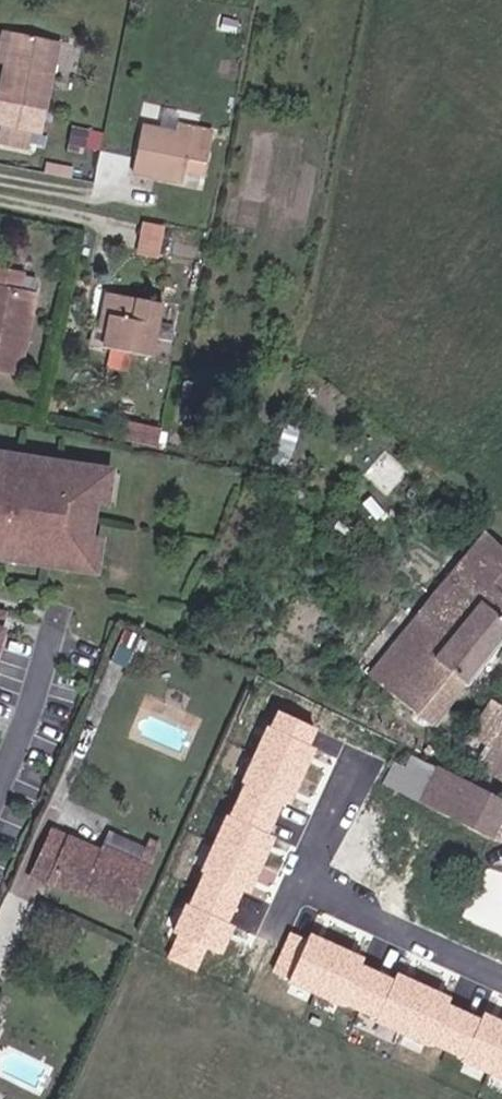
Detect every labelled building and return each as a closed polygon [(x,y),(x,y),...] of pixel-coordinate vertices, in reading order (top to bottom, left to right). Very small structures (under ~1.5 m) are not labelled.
[(12,32),(1,30),(0,36),(0,64),(5,65),(12,32)] [(12,32),(5,65),(0,91),(0,124),(30,130),(41,132),(59,42),(12,32)] [(0,124),(0,125),(0,141),(27,147),(30,130),(0,124)] [(214,133),(179,126),(178,133),(142,126),(133,174),(183,184),(188,160),(208,164),(214,133)] [(145,217),(137,251),(161,256),(169,222),(145,217)] [(18,377),(35,293),(21,290),(25,272),(0,267),(0,374),(18,377)] [(97,331),(107,333),(104,348),(151,359),(163,305),(106,292),(97,331)] [(0,454),(0,466),(60,475),(62,463),(0,454)] [(49,552),(47,564),(89,570),(94,537),(99,502),(103,469),(62,463),(60,475),(0,466),(0,545),(49,552)] [(115,471),(103,469),(99,502),(110,504),(115,471)] [(501,640),(501,549),(484,533),(369,675),(432,727),(501,640)] [(105,539),(94,537),(89,570),(100,571),(105,539)] [(47,564),(49,552),(0,545),(0,557),(47,564)] [(111,661),(128,668),(142,637),(125,630),(111,661)] [(495,703),(479,732),(496,744),(485,764),(501,773),(501,708),(495,703)] [(193,972),(204,948),(219,955),(231,928),(224,925),(239,891),(246,894),(271,838),(264,835),(279,801),(285,804),(310,748),(303,745),(311,727),(275,711),(267,727),(265,726),(240,783),(243,784),(228,818),(225,817),(201,872),(204,873),(188,908),(186,906),(174,934),(180,937),(169,962),(193,972)] [(384,784),(420,803),(438,770),(412,756),(405,771),(395,765),(384,784)] [(438,770),(420,803),(490,840),(501,817),(501,804),(438,770)] [(140,865),(101,848),(100,852),(54,831),(32,879),(48,886),(50,883),(82,897),(84,893),(128,912),(157,846),(150,843),(147,850),(140,865)] [(108,832),(101,848),(140,865),(147,850),(108,832)] [(483,1013),(480,1019),(446,1004),(449,998),(396,974),(393,981),(359,966),(362,960),(308,936),(305,943),(289,936),(273,971),(290,979),(288,983),(342,1006),(344,1002),(378,1017),(376,1020),(428,1044),(430,1040),(465,1055),(463,1059),(490,1071),(501,1076),(501,1021),(483,1013)]
